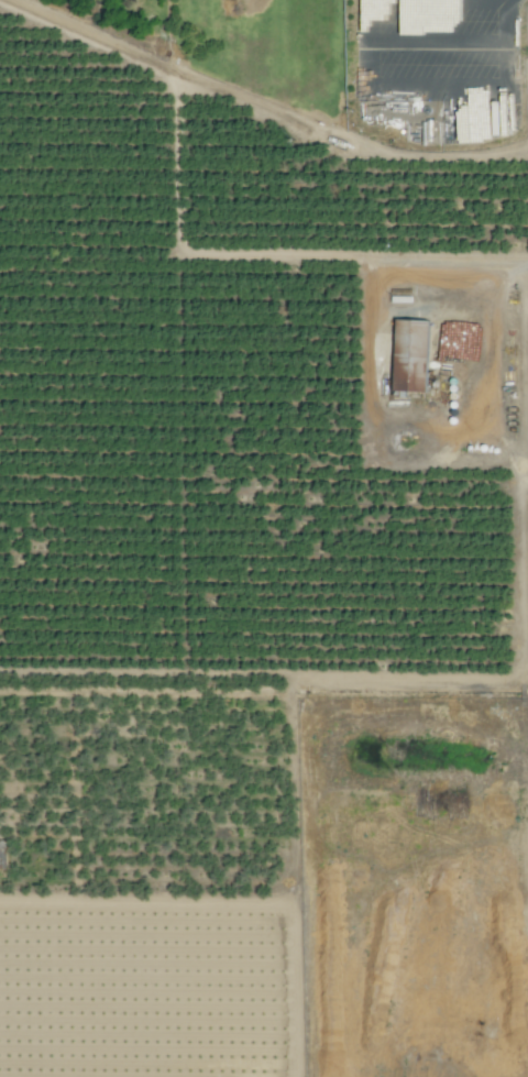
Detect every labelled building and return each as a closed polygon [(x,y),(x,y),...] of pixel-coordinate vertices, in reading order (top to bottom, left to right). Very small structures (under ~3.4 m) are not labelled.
[(394,394),(427,394),(429,322),(396,322),(394,394)]
